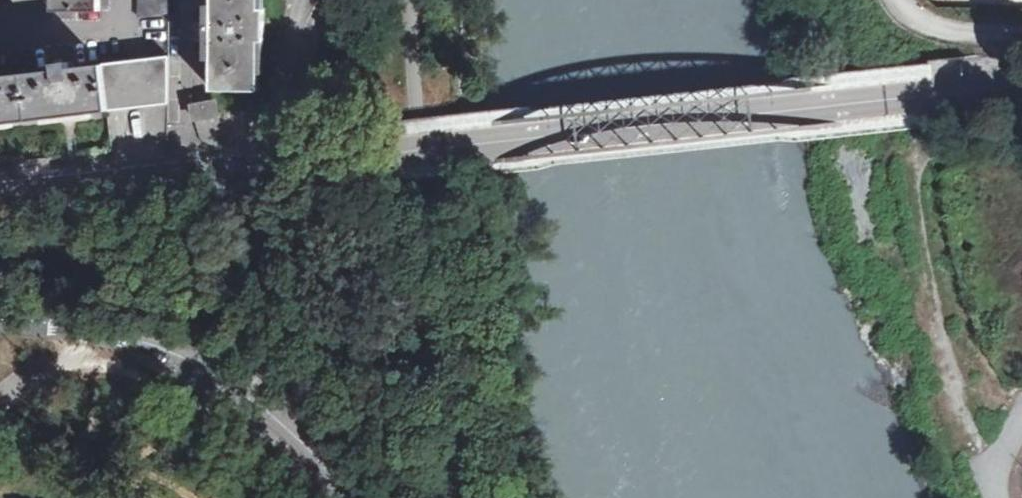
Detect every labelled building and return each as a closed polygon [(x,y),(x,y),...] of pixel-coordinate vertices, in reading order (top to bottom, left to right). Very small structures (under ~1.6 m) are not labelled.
[(53,10),(99,11),(99,0),(53,0),(53,10)] [(138,17),(168,13),(168,0),(139,0),(138,17)] [(211,89),(258,90),(259,41),(264,41),(265,9),(259,9),(259,0),(212,0),(211,89)] [(103,64),(109,110),(167,103),(168,56),(103,64)] [(109,110),(103,64),(69,68),(68,61),(53,62),(54,70),(0,76),(0,124),(109,110)] [(194,119),(216,115),(213,100),(191,103),(194,119)]
